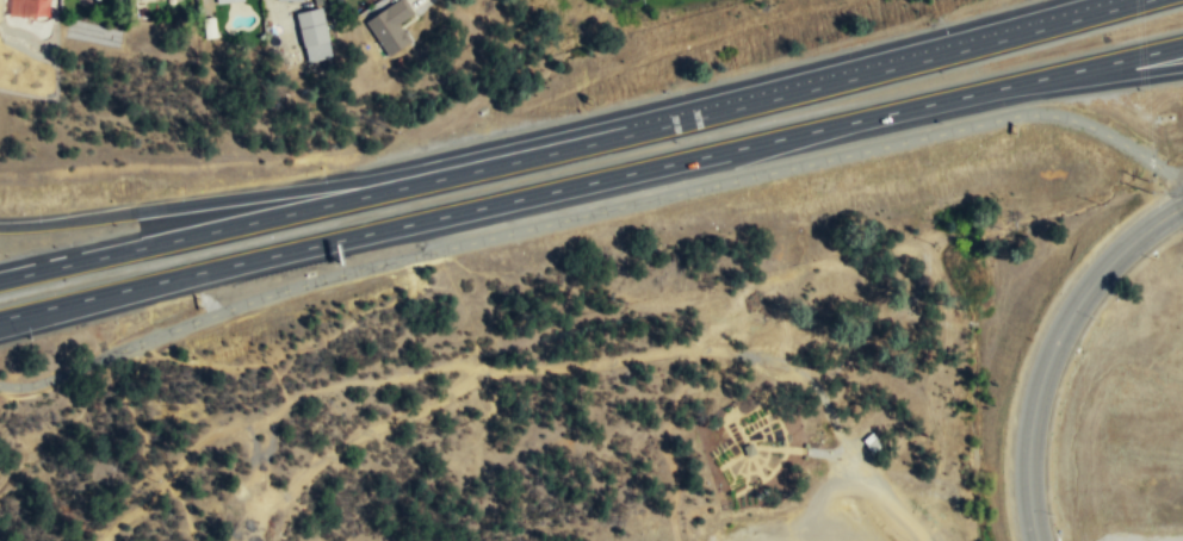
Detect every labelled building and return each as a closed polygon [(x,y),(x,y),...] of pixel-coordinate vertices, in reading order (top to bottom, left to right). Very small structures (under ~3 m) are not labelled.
[(413,17),(398,0),(396,0),(363,26),(389,58),(408,43),(397,29),(413,17)] [(295,14),(307,63),(332,57),(320,8),(295,14)] [(63,39),(118,51),(123,33),(67,21),(63,39)]
